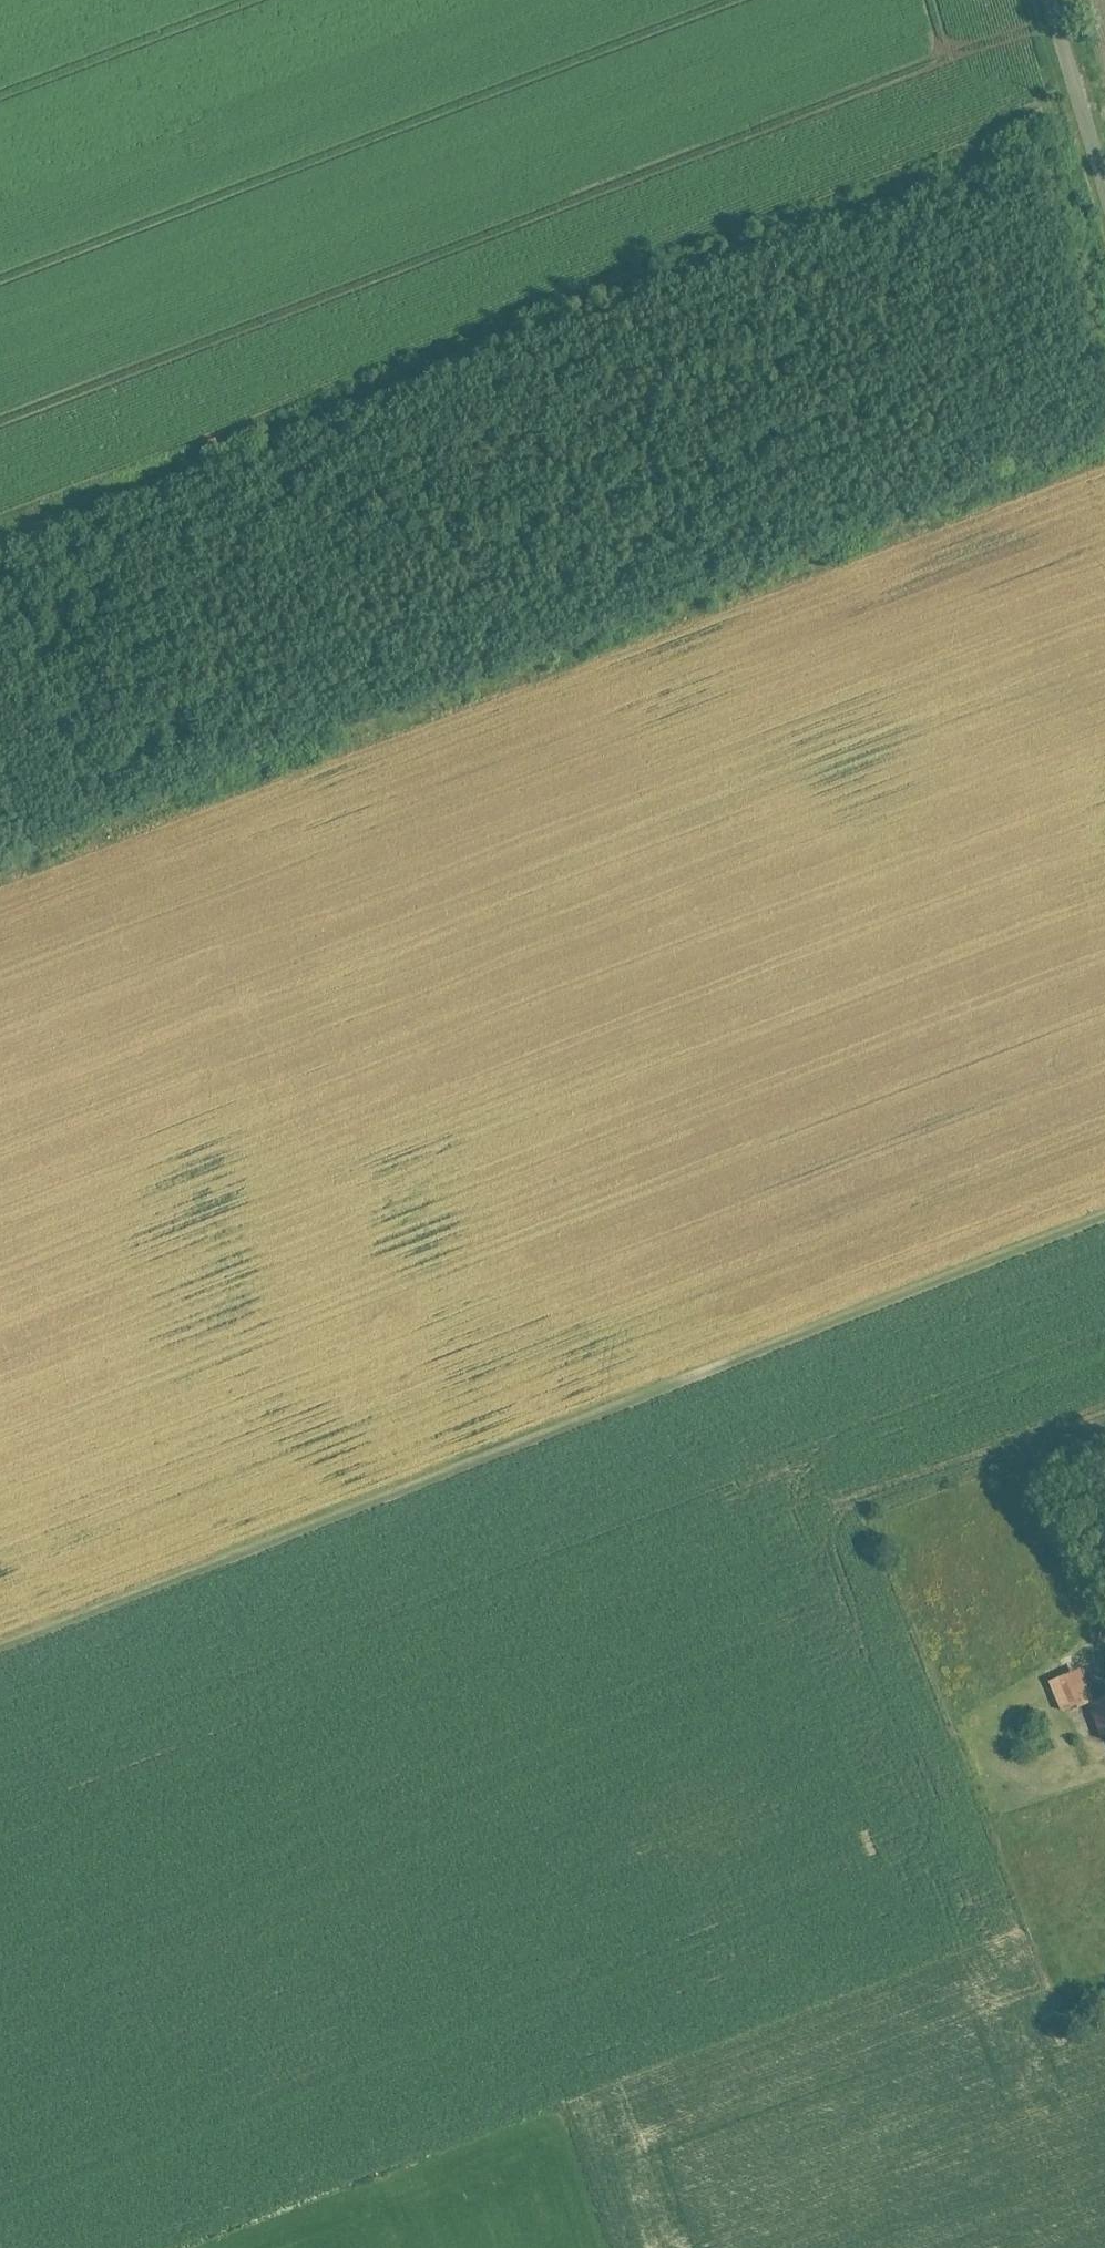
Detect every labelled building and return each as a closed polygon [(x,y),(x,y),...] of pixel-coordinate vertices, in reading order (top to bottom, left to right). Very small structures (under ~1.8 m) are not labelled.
[(1088,1670),(1053,1681),(1064,1712),(1098,1701),(1088,1670)] [(1100,1740),(1104,1738),(1104,1699),(1086,1708),(1100,1740)]
